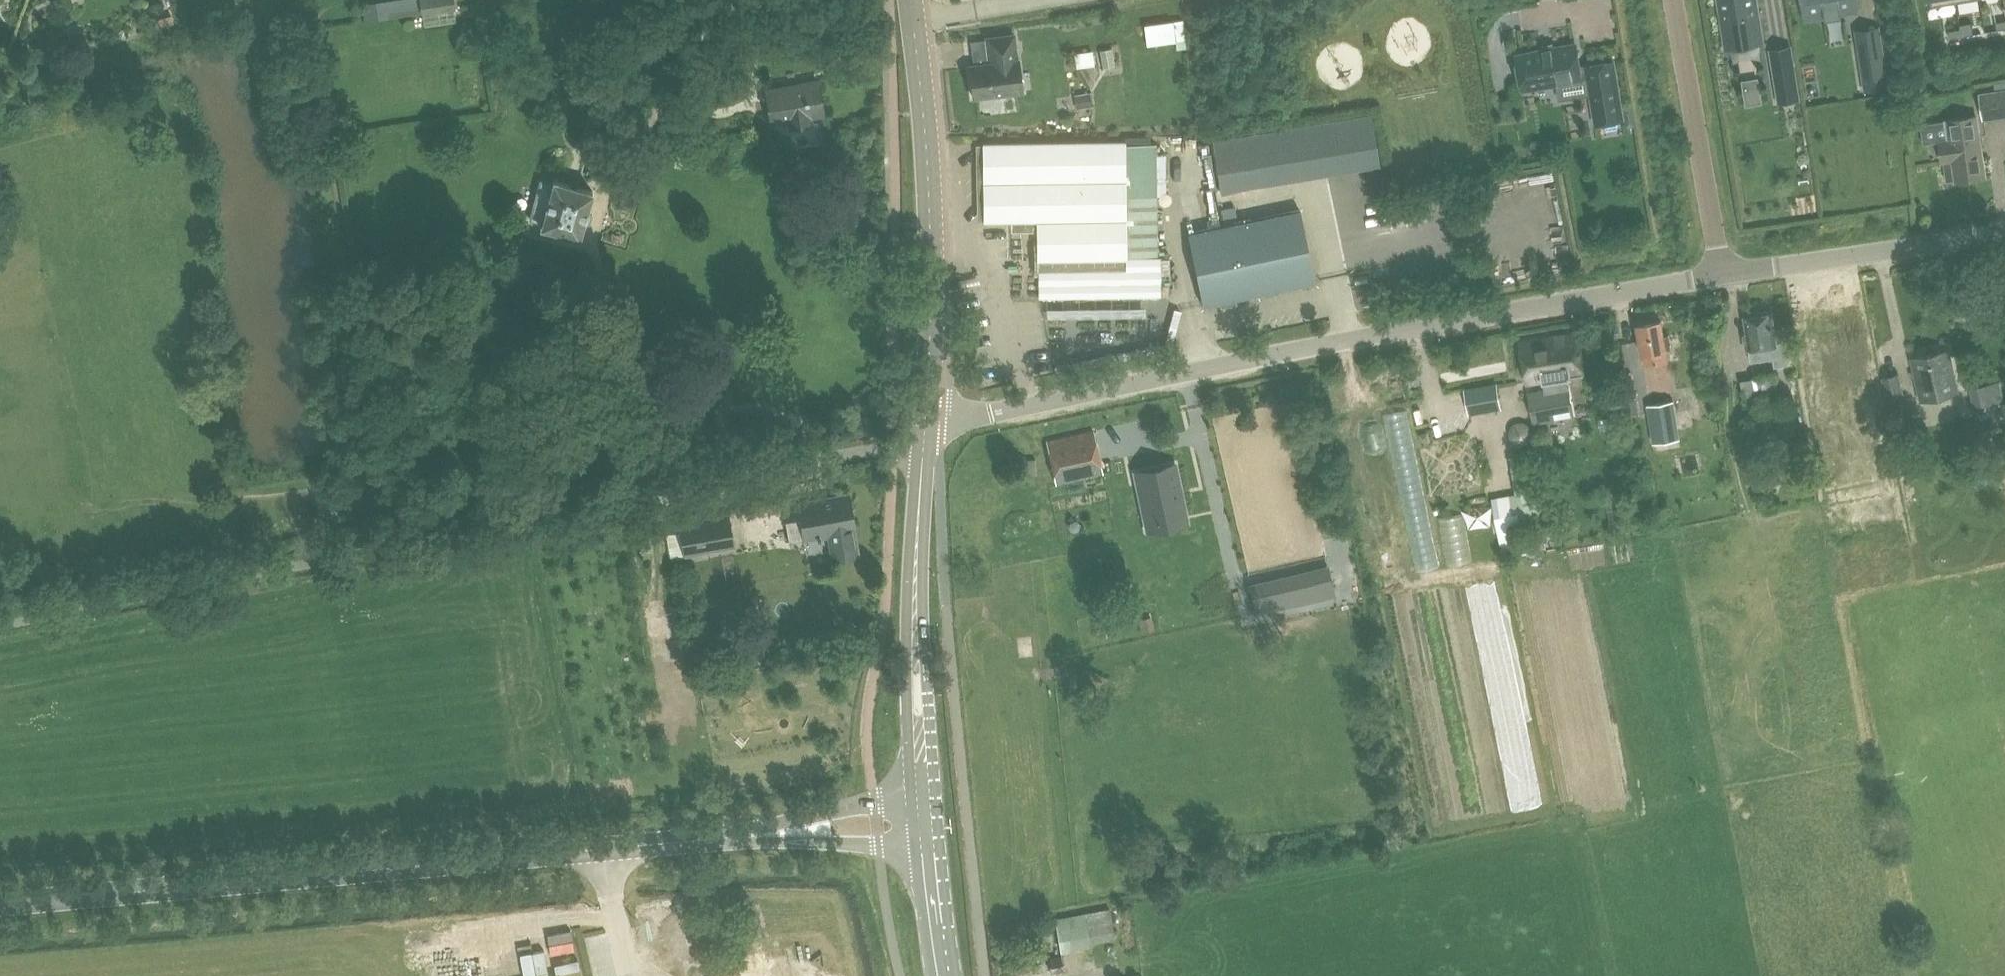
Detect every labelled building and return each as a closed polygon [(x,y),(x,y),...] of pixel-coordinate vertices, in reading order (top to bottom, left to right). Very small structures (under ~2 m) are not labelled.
[(424,26),(456,21),(453,0),(420,0),(424,26)] [(1726,46),(1762,40),(1755,0),(1719,0),(1726,46)] [(1806,15),(1825,11),(1826,18),(1842,16),(1841,9),(1856,7),(1854,0),(1803,0),(1806,15)] [(1189,18),(1151,20),(1152,40),(1190,37),(1189,18)] [(476,21),(478,33),(489,32),(486,19),(476,21)] [(1995,21),(1997,29),(2004,28),(2004,20),(1995,21)] [(1971,22),(1960,24),(1962,36),(1974,34),(1971,22)] [(1960,28),(1948,30),(1950,38),(1962,36),(1960,24),(1959,24),(1960,28)] [(993,62),(969,64),(973,96),(1022,90),(1018,58),(1017,59),(1014,33),(986,37),(988,54),(992,54),(993,62)] [(1575,44),(1518,53),(1521,68),(1524,88),(1534,86),(1580,78),(1589,76),(1593,106),(1619,102),(1613,62),(1587,66),(1587,68),(1579,69),(1575,44)] [(1882,47),(1860,50),(1866,90),(1888,87),(1882,47)] [(1082,51),(1084,66),(1100,64),(1098,49),(1082,51)] [(1794,71),(1774,73),(1779,102),(1799,99),(1794,71)] [(1748,76),(1755,105),(1770,101),(1764,73),(1748,76)] [(823,114),(817,79),(765,88),(772,123),(788,120),(789,125),(811,121),(810,116),(823,114)] [(1994,83),(1995,93),(2004,91),(2004,82),(1994,83)] [(1979,95),(1982,120),(2004,116),(2004,91),(1995,93),(1979,95)] [(1007,96),(987,99),(990,120),(1010,117),(1007,96)] [(1916,101),(1899,105),(1902,117),(1919,114),(1916,101)] [(1946,140),(1941,141),(1947,181),(1984,175),(1975,115),(1943,120),(1944,121),(1946,140)] [(1371,118),(1210,144),(1218,192),(1378,167),(1371,118)] [(1123,140),(983,141),(984,206),(984,220),(1012,220),(1037,219),(1037,276),(1038,295),(1052,295),(1082,295),(1159,294),(1159,255),(1125,255),(1124,195),(1123,143),(1123,140)] [(1123,143),(1124,195),(1156,195),(1156,142),(1123,143)] [(541,181),(530,219),(542,222),(541,225),(580,236),(592,190),(554,179),(552,184),(541,181)] [(1300,208),(1188,232),(1204,304),(1220,301),(1221,306),(1237,303),(1236,297),(1315,281),(1300,208)] [(1748,333),(1743,334),(1746,349),(1749,348),(1751,360),(1774,356),(1775,365),(1787,363),(1784,342),(1777,343),(1774,325),(1772,325),(1770,312),(1745,316),(1748,333)] [(1648,321),(1638,323),(1643,353),(1645,364),(1667,360),(1665,350),(1666,350),(1666,348),(1671,347),(1669,334),(1664,335),(1661,319),(1648,321)] [(1577,333),(1521,342),(1528,383),(1543,380),(1556,378),(1561,377),(1584,374),(1577,333)] [(1948,348),(1911,357),(1921,399),(1958,391),(1948,348)] [(1733,369),(1750,367),(1748,355),(1731,357),(1733,369)] [(1775,373),(1741,379),(1745,405),(1779,400),(1775,373)] [(1898,373),(1882,376),(1886,395),(1889,395),(1893,412),(1904,409),(1901,392),(1903,391),(1898,373)] [(1738,375),(1726,377),(1730,400),(1742,398),(1738,375)] [(1677,391),(1677,376),(1657,376),(1657,391),(1677,391)] [(1557,387),(1528,392),(1533,423),(1573,415),(1568,385),(1562,386),(1561,377),(1556,378),(1557,387)] [(1496,382),(1464,388),(1469,414),(1501,408),(1496,382)] [(1999,384),(1972,390),(1976,408),(2003,401),(1999,384)] [(1635,385),(1626,387),(1631,415),(1640,413),(1635,385)] [(1674,400),(1647,404),(1653,443),(1680,438),(1674,401),(1674,400)] [(1511,430),(1511,434),(1513,438),(1516,441),(1520,442),(1524,442),(1527,440),(1530,436),(1531,432),(1530,428),(1527,425),(1524,423),(1520,422),(1516,424),(1513,427),(1511,430)] [(1102,473),(1093,430),(1047,440),(1056,483),(1102,473)] [(1522,490),(1491,497),(1495,515),(1504,556),(1525,552),(1520,529),(1554,522),(1542,454),(1516,458),(1522,490)] [(1027,475),(1036,475),(1035,460),(1026,460),(1027,475)] [(1175,464),(1135,472),(1146,522),(1185,514),(1175,464)] [(782,505),(789,541),(828,535),(832,557),(858,553),(854,531),(847,493),(782,505)] [(678,520),(683,556),(734,547),(729,512),(678,520)] [(1335,595),(1332,579),(1318,582),(1316,570),(1267,582),(1272,606),(1334,592),(1334,595),(1335,595)] [(1109,907),(1054,917),(1061,953),(1072,951),(1072,948),(1091,944),(1091,942),(1115,938),(1109,907)] [(1061,956),(1048,959),(1051,972),(1064,970),(1061,956)]
